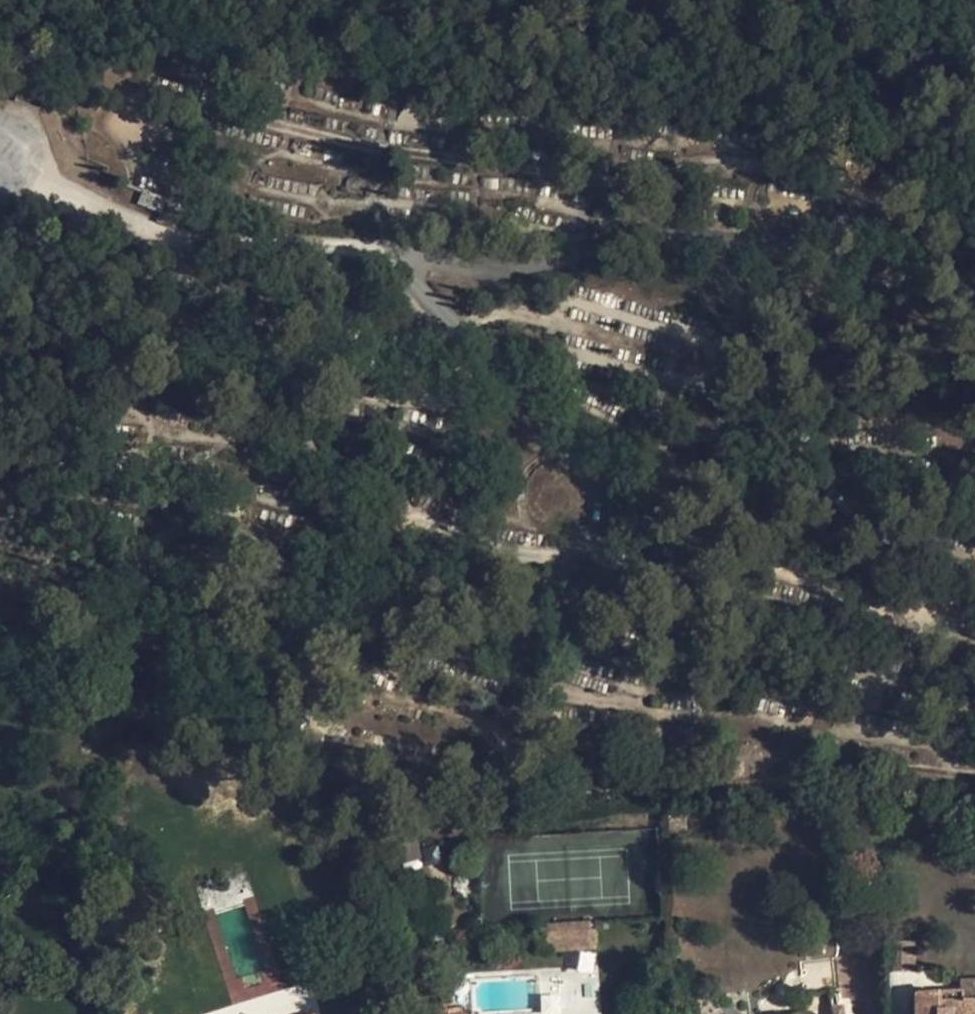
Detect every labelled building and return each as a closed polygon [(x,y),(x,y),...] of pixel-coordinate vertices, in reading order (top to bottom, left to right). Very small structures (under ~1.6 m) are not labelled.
[(886,942),(886,972),(917,972),(916,941),(886,942)] [(834,987),(831,962),(804,965),(802,965),(805,991),(834,987)] [(959,980),(960,991),(961,998),(974,998),(974,980),(959,980)] [(960,991),(916,992),(917,1013),(974,1013),(974,998),(961,998),(960,991)] [(843,1004),(834,1005),(836,1013),(844,1013),(843,1004)]
